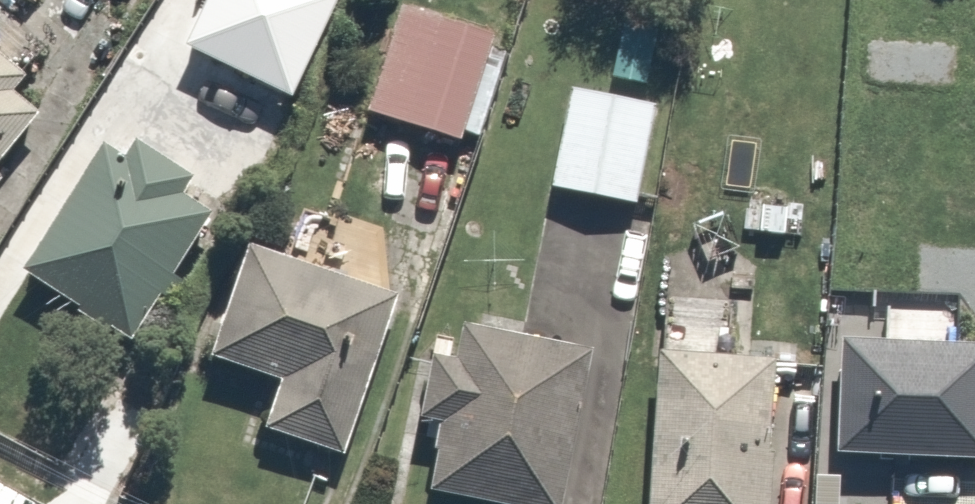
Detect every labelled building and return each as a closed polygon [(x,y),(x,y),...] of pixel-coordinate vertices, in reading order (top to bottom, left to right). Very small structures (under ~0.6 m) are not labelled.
[(181,43),(291,95),(336,0),(202,0),(181,43)] [(493,35),(410,1),(368,101),(451,135),(493,35)] [(40,112),(13,89),(25,75),(0,53),(0,159),(40,112)] [(634,96),(553,83),(536,183),(617,197),(634,96)] [(124,155),(103,142),(25,267),(130,339),(211,210),(184,193),(194,175),(136,138),(124,155)] [(242,243),(206,356),(275,378),(260,425),(349,454),(401,294),(242,243)] [(458,314),(450,350),(425,344),(410,411),(433,416),(419,479),(532,503),(545,503),(581,341),(458,314)] [(818,327),(815,446),(974,451),(974,408),(974,332),(818,327)] [(647,339),(635,503),(757,503),(768,348),(647,339)]
